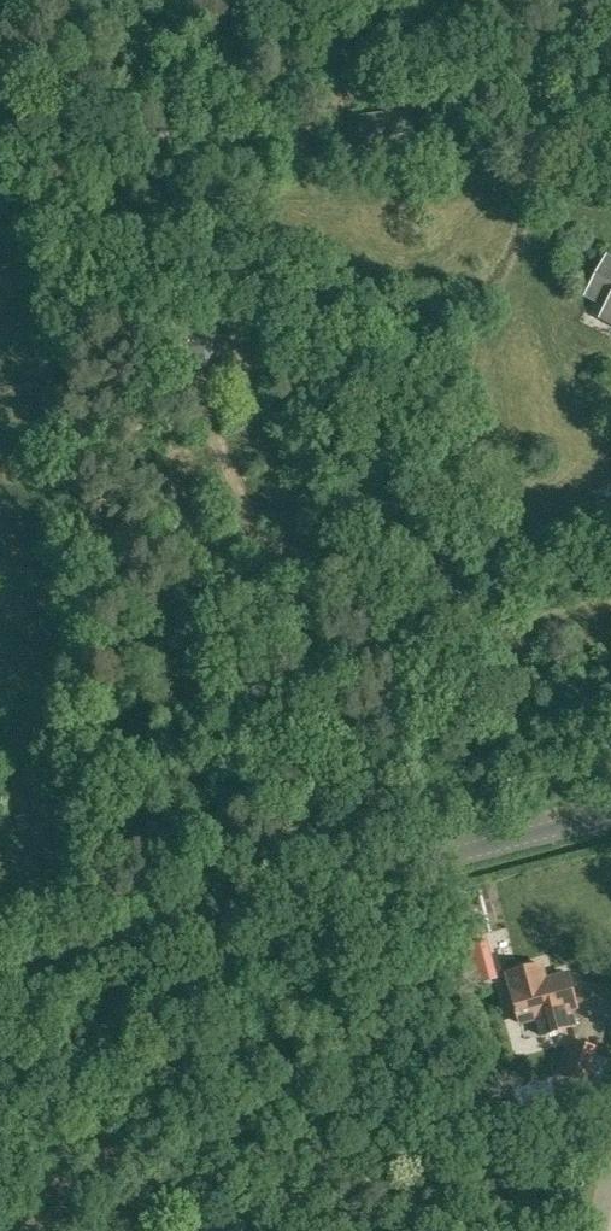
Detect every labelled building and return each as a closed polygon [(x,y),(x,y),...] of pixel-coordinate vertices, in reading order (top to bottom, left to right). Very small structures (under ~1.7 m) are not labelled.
[(18,17),(0,0),(0,35),(18,17)] [(412,107),(358,113),(361,134),(414,128),(412,107)] [(607,258),(586,296),(610,309),(610,260),(607,258)] [(207,368),(224,345),(168,300),(150,323),(207,368)] [(577,1026),(572,1009),(578,1008),(569,973),(547,979),(543,964),(508,974),(513,989),(512,989),(521,1023),(538,1019),(542,1035),(577,1026)] [(598,1048),(577,1041),(568,1070),(589,1077),(598,1048)] [(568,1115),(568,1095),(531,1096),(531,1116),(568,1115)]
